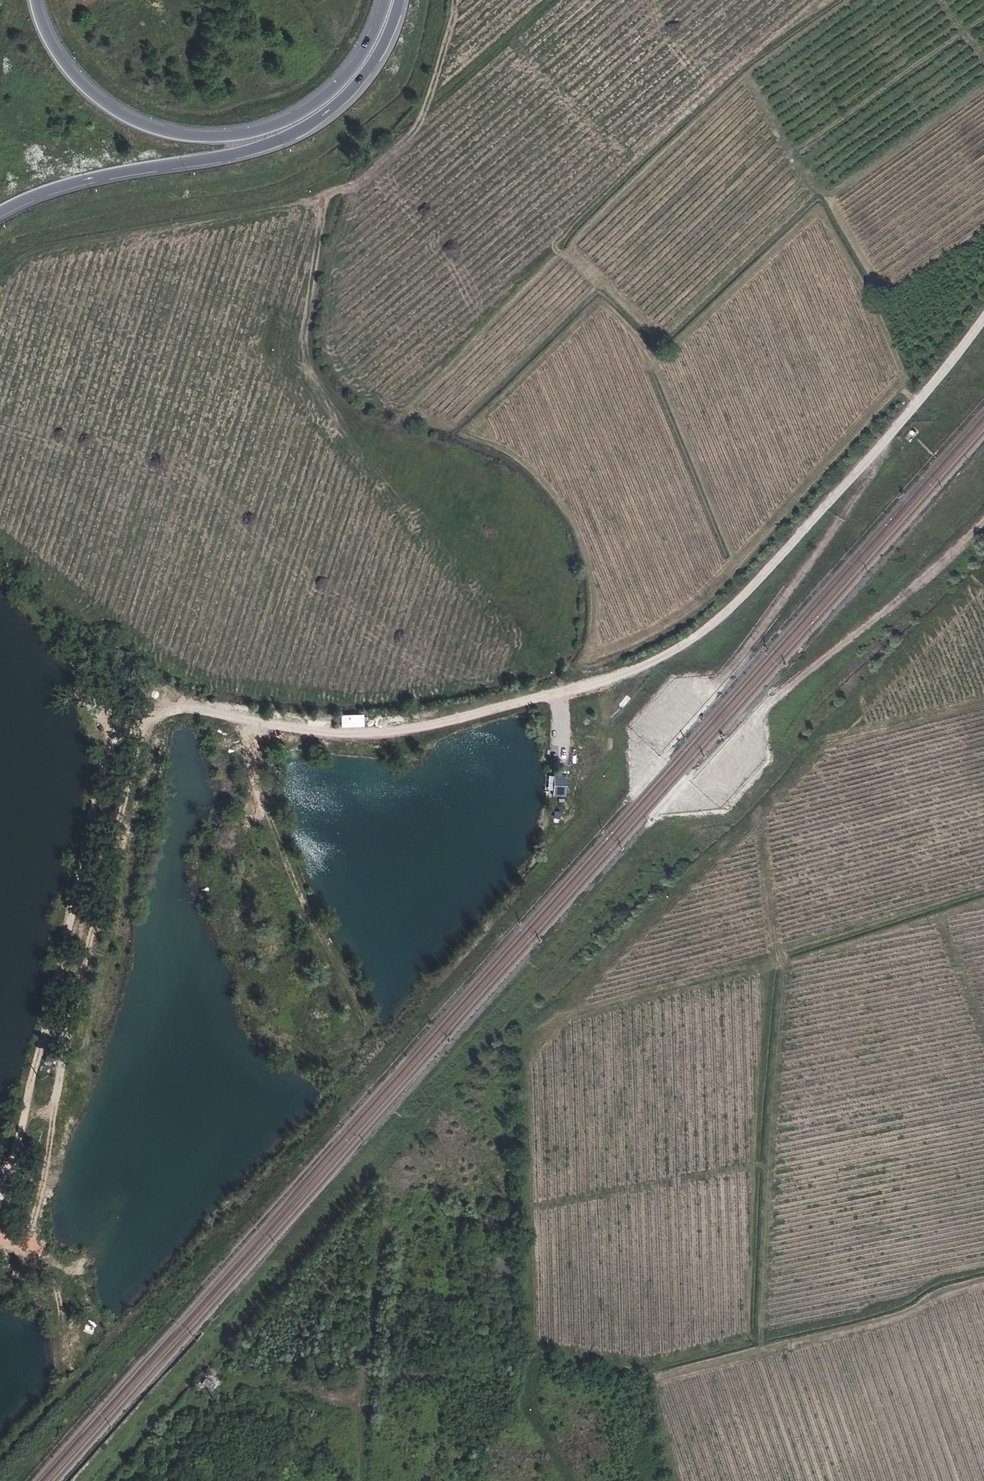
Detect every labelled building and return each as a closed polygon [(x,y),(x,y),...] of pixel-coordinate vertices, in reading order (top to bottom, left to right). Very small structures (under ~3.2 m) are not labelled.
[(0,169),(0,190),(4,191),(7,178),(12,178),(14,171),(0,169)] [(554,782),(566,783),(566,774),(555,773),(554,782)] [(555,783),(554,792),(565,794),(566,784),(555,783)]
